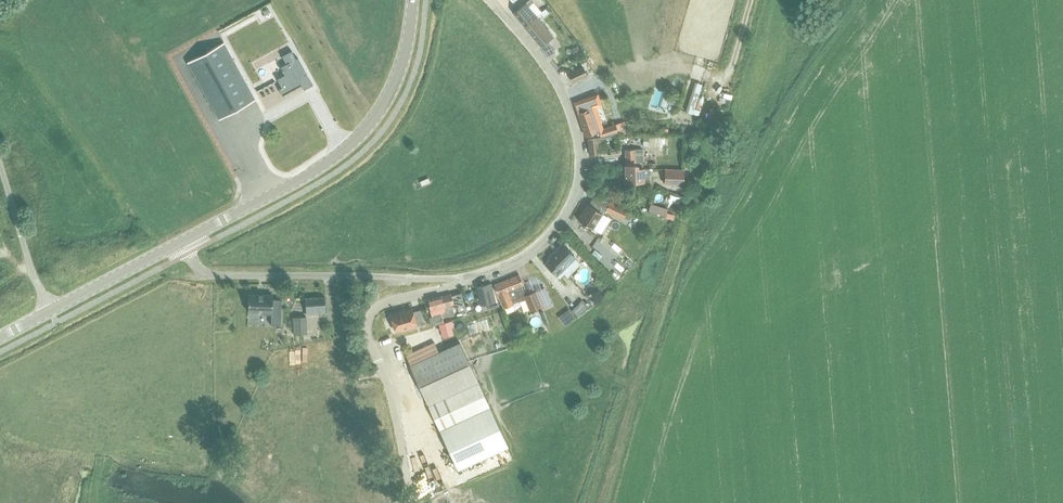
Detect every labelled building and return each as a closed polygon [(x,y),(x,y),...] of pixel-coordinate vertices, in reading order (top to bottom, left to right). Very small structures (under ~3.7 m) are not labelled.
[(524,25),(536,15),(540,12),(531,0),(529,0),(513,13),(524,25)] [(536,15),(524,25),(523,25),(540,46),(553,36),(536,15)] [(187,62),(203,91),(219,119),(254,99),(223,42),(187,62)] [(304,89),(313,85),(298,57),(296,58),(291,50),(282,55),(286,63),(280,67),(282,69),(281,69),(283,72),(284,74),(277,78),(282,87),(279,88),(282,95),(301,85),(304,89)] [(568,73),(572,82),(587,75),(583,66),(568,73)] [(256,89),(264,84),(260,77),(251,82),(256,89)] [(702,84),(694,82),(685,111),(693,114),(702,84)] [(673,109),(677,100),(670,97),(666,106),(673,109)] [(590,112),(595,110),(605,107),(603,100),(587,106),(588,109),(578,112),(586,135),(596,131),(590,112)] [(615,135),(601,137),(587,138),(589,154),(604,152),(603,140),(611,139),(612,140),(616,139),(615,135)] [(625,149),(626,165),(634,165),(634,168),(643,168),(642,148),(625,149)] [(634,165),(626,165),(626,181),(650,181),(649,168),(643,168),(634,168),(634,165)] [(680,169),(662,168),(661,183),(679,184),(680,169)] [(431,175),(422,178),(424,183),(433,181),(431,175)] [(629,221),(633,212),(594,195),(588,204),(578,219),(592,228),(602,213),(603,213),(605,210),(629,221)] [(656,201),(653,209),(666,215),(669,207),(656,201)] [(667,215),(675,218),(677,212),(669,209),(667,215)] [(562,244),(554,251),(548,257),(550,259),(545,263),(557,275),(575,257),(562,244)] [(514,300),(524,296),(530,310),(541,305),(542,309),(551,305),(544,287),(527,294),(519,274),(492,285),(491,283),(490,283),(497,306),(499,305),(496,299),(499,298),(503,307),(513,303),(512,302),(515,301),(514,300)] [(485,309),(497,306),(490,283),(478,286),(485,309)] [(272,293),(248,292),(248,310),(262,310),(262,313),(271,313),(270,324),(280,324),(281,298),(272,298),(272,293)] [(444,306),(445,310),(455,307),(451,293),(427,300),(430,310),(444,306)] [(573,306),(581,315),(595,304),(587,294),(573,306)] [(305,297),(306,314),(325,312),(324,296),(305,297)] [(559,314),(567,323),(578,315),(570,306),(559,314)] [(391,314),(395,331),(425,323),(421,309),(413,311),(412,308),(391,314)] [(533,326),(546,323),(543,309),(530,312),(533,326)] [(429,317),(431,325),(444,322),(441,313),(429,317)] [(293,316),(294,334),(306,333),(306,316),(293,316)] [(453,336),(449,322),(438,326),(442,339),(453,336)] [(478,382),(460,342),(410,365),(428,405),(478,382)] [(428,405),(439,429),(489,406),(478,382),(428,405)] [(508,446),(490,407),(440,430),(458,469),(508,446)] [(458,469),(474,502),(486,502),(526,485),(508,446),(458,469)]
